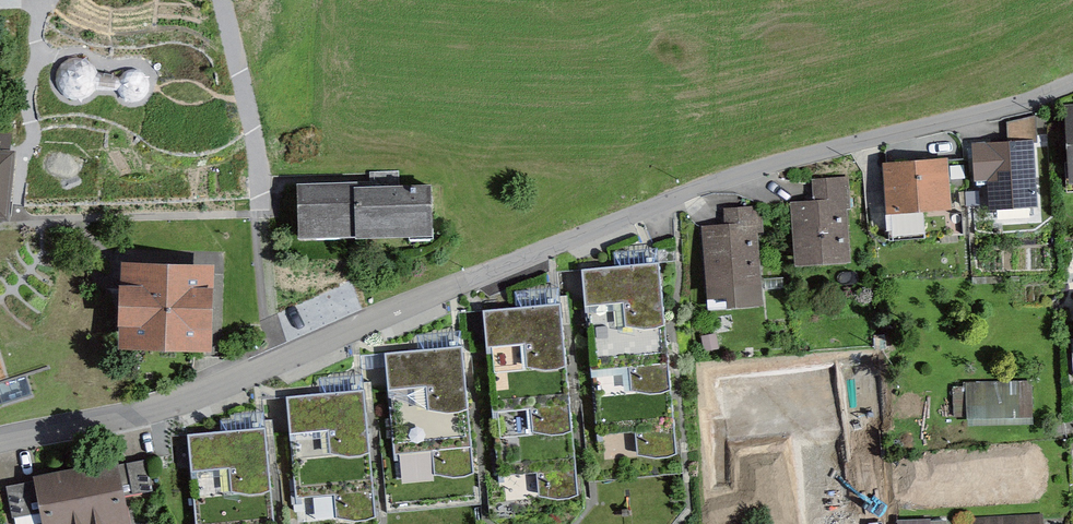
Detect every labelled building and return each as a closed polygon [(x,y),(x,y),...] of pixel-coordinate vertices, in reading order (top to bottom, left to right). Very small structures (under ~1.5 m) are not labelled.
[(1008,151),(973,149),(974,185),(993,185),(994,219),(1036,218),(1032,151),(1045,151),(1043,124),(1033,124),(1008,132),(1008,151)] [(6,223),(12,158),(0,157),(0,222),(6,223)] [(945,169),(884,172),(887,220),(948,216),(945,169)] [(429,188),(299,189),(300,237),(429,236),(429,188)] [(817,208),(794,208),(796,271),(848,268),(846,188),(818,190),(817,208)] [(727,235),(704,236),(706,298),(758,296),(756,215),(727,217),(727,235)] [(206,271),(122,271),(122,349),(205,350),(206,271)] [(658,272),(583,276),(585,312),(620,310),(622,334),(663,330),(658,272)] [(560,314),(485,318),(487,354),(522,352),(524,376),(565,372),(560,314)] [(622,334),(588,337),(591,370),(625,366),(628,400),(669,397),(663,330),(622,334)] [(463,353),(388,357),(390,394),(425,392),(426,414),(467,412),(463,353)] [(524,376),(493,378),(496,414),(529,412),(531,442),(572,440),(565,372),(524,376)] [(1031,385),(965,387),(966,430),(1032,428),(1031,385)] [(362,396),(287,400),(289,436),(325,434),(326,458),(367,455),(362,396)] [(628,400),(596,401),(598,438),(634,436),(635,459),(674,457),(669,397),(628,400)] [(426,414),(391,416),(393,454),(431,452),(432,477),(470,475),(467,412),(426,414)] [(265,436),(190,440),(192,476),(228,474),(229,497),(269,495),(265,436)] [(531,442),(498,444),(500,480),(535,478),(537,501),(575,499),(572,440),(531,442)] [(326,458),(296,461),(298,493),(332,491),(335,523),(372,520),(367,455),(326,458)] [(76,475),(84,523),(126,523),(121,500),(149,495),(144,468),(117,474),(116,467),(76,475)] [(9,494),(14,521),(42,515),(44,523),(84,523),(76,475),(36,483),(37,489),(9,494)] [(196,499),(197,523),(271,523),(269,495),(229,497),(196,499)] [(949,515),(900,517),(900,523),(949,523),(949,515)]
